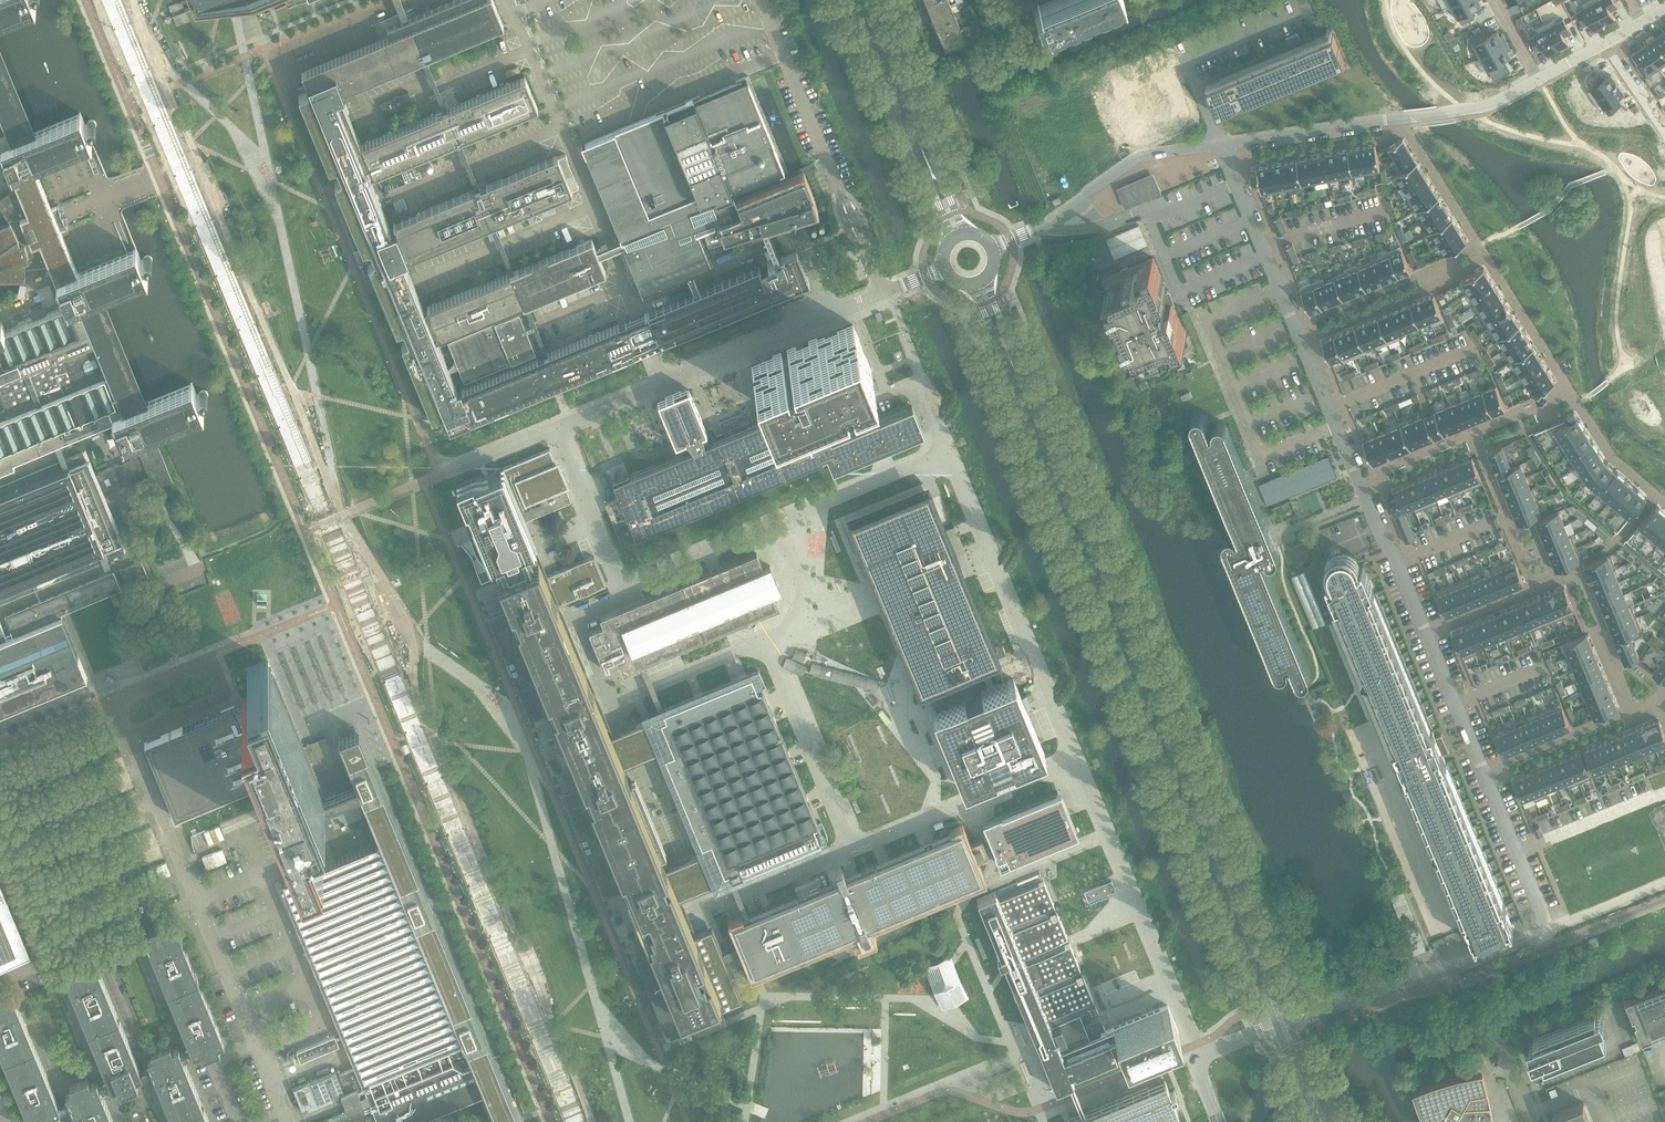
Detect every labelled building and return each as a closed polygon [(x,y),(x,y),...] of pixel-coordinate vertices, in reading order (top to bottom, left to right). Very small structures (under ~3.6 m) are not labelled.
[(35,7),(35,8),(37,7),(33,0),(0,0),(0,22),(35,7)] [(195,14),(216,12),(220,12),(236,10),(245,9),(255,8),(273,0),(189,0),(195,14)] [(503,25),(493,0),(454,0),(394,25),(387,28),(390,36),(301,73),(308,90),(299,93),(329,168),(337,167),(341,177),(335,182),(362,247),(370,246),(372,251),(374,257),(368,261),(396,330),(404,329),(408,339),(402,344),(432,417),(442,412),(449,430),(551,389),(550,388),(560,384),(560,385),(639,352),(648,348),(658,344),(645,314),(636,318),(627,322),(621,324),(457,391),(436,340),(604,270),(599,257),(596,251),(591,240),(584,242),(424,309),(404,261),(572,192),(571,190),(575,189),(579,187),(565,154),(558,157),(557,156),(389,225),(369,177),(537,108),(525,77),(357,147),(335,95),(503,25)] [(399,8),(404,20),(409,18),(404,6),(402,0),(396,0),(399,8)] [(933,21),(940,37),(960,28),(948,0),(924,0),(928,8),(932,6),(937,19),(933,21)] [(1042,3),(1041,4),(1039,4),(1038,4),(1038,6),(1033,8),(1037,19),(1043,16),(1044,20),(1042,21),(1043,24),(1046,24),(1047,27),(1062,21),(1064,26),(1120,3),(1119,0),(1046,0),(1042,3)] [(1444,9),(1449,6),(1461,0),(1439,0),(1444,9)] [(1449,6),(1456,18),(1458,17),(1462,24),(1475,17),(1471,10),(1481,5),(1479,0),(1461,0),(1449,6)] [(1576,11),(1584,25),(1591,22),(1594,29),(1604,23),(1592,0),(1586,0),(1580,3),(1583,8),(1576,11)] [(1604,23),(1614,18),(1611,11),(1617,7),(1613,0),(1592,0),(1604,23)] [(983,15),(973,19),(976,25),(986,21),(983,15)] [(1521,17),(1515,20),(1518,25),(1524,22),(1521,17)] [(1554,17),(1544,23),(1558,48),(1568,43),(1564,36),(1571,33),(1563,18),(1557,22),(1554,17)] [(973,19),(967,22),(969,28),(976,25),(973,19)] [(1537,33),(1530,36),(1538,50),(1544,47),(1548,54),(1558,48),(1544,23),(1534,28),(1537,33)] [(960,28),(940,37),(945,50),(966,42),(960,28)] [(1484,30),(1471,37),(1474,44),(1472,45),(1479,58),(1481,56),(1506,42),(1502,35),(1500,36),(1497,31),(1487,37),(1484,30)] [(1655,38),(1664,53),(1664,31),(1655,38)] [(1298,34),(1285,39),(1288,45),(1300,40),(1298,34)] [(1333,35),(1207,87),(1212,100),(1217,112),(1343,59),(1344,59),(1339,48),(1338,48),(1333,35)] [(1644,45),(1658,66),(1659,66),(1664,61),(1664,53),(1655,38),(1644,45)] [(1479,58),(1476,60),(1482,70),(1487,67),(1491,75),(1504,68),(1500,61),(1511,56),(1508,51),(1510,50),(1506,42),(1481,56),(1479,58)] [(1644,45),(1632,53),(1640,64),(1637,65),(1644,76),(1647,74),(1648,76),(1660,68),(1659,66),(1658,66),(1644,45)] [(15,466),(14,464),(14,463),(55,445),(56,447),(58,452),(60,458),(61,460),(53,463),(50,464),(49,464),(0,485),(0,604),(14,598),(18,596),(54,582),(103,561),(106,567),(111,565),(108,559),(124,552),(124,553),(125,552),(122,545),(121,542),(101,495),(110,491),(150,475),(152,480),(153,483),(154,486),(158,484),(169,479),(173,478),(154,432),(154,431),(161,429),(202,411),(202,412),(204,412),(199,400),(201,399),(202,400),(203,400),(204,400),(205,400),(206,400),(206,399),(207,399),(207,398),(208,398),(208,397),(208,396),(208,395),(208,394),(208,393),(207,393),(207,392),(206,392),(206,391),(205,391),(204,391),(203,391),(202,391),(201,392),(200,393),(200,394),(199,394),(199,395),(197,396),(192,384),(191,385),(143,406),(97,297),(146,276),(147,277),(148,277),(143,264),(145,263),(145,264),(146,264),(147,264),(148,264),(149,264),(150,264),(150,263),(151,263),(151,262),(152,262),(152,261),(152,260),(152,259),(152,258),(151,257),(151,256),(150,256),(149,256),(149,255),(148,255),(147,255),(146,255),(146,256),(145,256),(144,257),(144,258),(143,258),(143,259),(141,260),(136,248),(135,249),(135,250),(127,254),(79,274),(71,257),(65,243),(60,230),(63,229),(66,228),(67,227),(68,228),(68,227),(67,227),(67,226),(66,225),(64,223),(63,220),(62,217),(61,214),(60,211),(59,208),(59,207),(59,206),(59,205),(59,204),(58,205),(58,206),(51,209),(34,165),(81,145),(82,145),(87,143),(90,141),(91,143),(92,142),(87,130),(89,129),(90,129),(91,130),(92,130),(93,130),(94,129),(95,129),(95,128),(96,128),(96,127),(96,126),(97,125),(96,125),(96,124),(96,123),(95,122),(94,122),(94,121),(93,121),(92,121),(91,121),(90,121),(89,122),(88,123),(88,124),(88,125),(85,125),(81,115),(80,115),(80,116),(31,137),(0,61),(0,115),(2,119),(0,120),(0,152),(2,151),(3,152),(3,153),(4,156),(8,166),(9,169),(10,169),(11,172),(13,177),(7,180),(7,181),(10,180),(12,186),(10,187),(16,185),(19,193),(14,196),(0,206),(0,208),(2,211),(5,215),(7,218),(9,221),(9,222),(10,223),(10,224),(11,225),(0,229),(0,278),(21,278),(25,278),(25,279),(25,280),(25,278),(25,277),(25,276),(25,275),(25,273),(25,272),(25,271),(25,270),(25,269),(25,268),(25,267),(49,264),(51,269),(51,270),(52,272),(46,275),(49,274),(51,280),(49,281),(49,282),(55,279),(58,287),(59,288),(60,291),(61,294),(62,296),(64,301),(65,304),(66,304),(66,306),(47,314),(47,313),(46,313),(46,314),(33,319),(32,319),(33,320),(6,331),(2,322),(0,322),(0,393),(6,407),(6,409),(2,411),(0,411),(0,473),(15,466)] [(1589,64),(1583,67),(1586,73),(1592,70),(1589,64)] [(1600,73),(1587,82),(1591,88),(1587,91),(1593,100),(1617,84),(1611,74),(1605,79),(1600,73)] [(630,263),(629,264),(632,271),(631,271),(634,279),(635,278),(642,294),(650,291),(684,276),(688,275),(696,293),(699,291),(692,273),(696,271),(711,265),(701,242),(707,240),(708,243),(716,240),(759,226),(761,226),(766,224),(768,223),(782,219),(782,218),(784,218),(785,218),(787,217),(789,216),(790,216),(797,214),(805,211),(810,209),(815,208),(814,206),(811,195),(808,196),(805,197),(802,189),(805,188),(808,187),(803,175),(795,178),(791,179),(790,180),(789,180),(787,181),(773,187),(736,202),(732,191),(779,171),(779,172),(784,170),(746,79),(701,98),(700,96),(641,120),(585,143),(581,145),(621,240),(607,246),(596,251),(599,257),(610,253),(623,247),(630,263)] [(1617,84),(1593,100),(1600,110),(1604,107),(1608,113),(1622,104),(1618,97),(1624,93),(1617,84)] [(380,103),(385,114),(413,103),(408,91),(380,103)] [(1636,104),(1631,107),(1635,113),(1640,109),(1636,104)] [(1642,113),(1637,116),(1641,121),(1646,118),(1642,113)] [(1402,139),(1389,147),(1403,170),(1417,162),(1402,139)] [(1375,144),(1361,147),(1366,171),(1380,169),(1375,144)] [(1366,171),(1361,147),(1348,150),(1353,174),(1366,171)] [(1353,174),(1348,150),(1335,152),(1340,176),(1353,174)] [(1335,152),(1322,155),(1327,179),(1340,176),(1335,152)] [(1322,155),(1309,157),(1314,182),(1315,182),(1316,189),(1328,187),(1327,179),(1322,155)] [(1314,182),(1309,157),(1296,160),(1301,184),(1314,182)] [(1296,160),(1283,163),(1289,189),(1302,187),(1301,184),(1296,160)] [(1424,173),(1417,162),(1403,170),(1395,174),(1396,175),(1403,186),(1424,173)] [(1283,163),(1270,165),(1276,192),(1289,189),(1283,163)] [(1275,189),(1270,165),(1257,168),(1257,170),(1251,171),(1253,181),(1259,180),(1262,192),(1275,189)] [(1154,181),(1156,180),(1153,173),(1118,187),(1118,188),(1117,188),(1125,208),(1126,208),(1127,209),(1161,194),(1161,193),(1162,193),(1159,186),(1156,187),(1157,189),(1133,199),(1133,201),(1128,201),(1126,202),(1122,193),(1124,192),(1124,190),(1129,190),(1153,180),(1154,181)] [(1410,197),(1431,184),(1424,173),(1403,186),(1410,197)] [(1133,199),(1157,189),(1156,187),(1159,186),(1156,180),(1154,181),(1153,180),(1129,190),(1124,190),(1124,192),(1122,193),(1126,202),(1128,201),(1133,201),(1133,199)] [(1410,197),(1408,199),(1415,210),(1417,209),(1438,196),(1431,184),(1410,197)] [(1424,220),(1445,207),(1438,196),(1417,209),(1424,220)] [(1431,231),(1452,218),(1445,207),(1424,220),(1431,231)] [(810,209),(805,211),(810,223),(814,221),(810,209)] [(1281,215),(1271,219),(1278,235),(1287,232),(1281,215)] [(828,217),(807,225),(809,229),(811,234),(832,226),(828,217)] [(1459,229),(1452,218),(1431,231),(1438,242),(1459,229)] [(775,260),(768,263),(768,264),(760,267),(760,266),(759,267),(749,271),(708,288),(699,291),(696,293),(667,305),(663,306),(645,314),(658,344),(658,345),(663,343),(754,305),(768,299),(772,308),(781,305),(798,297),(799,298),(799,299),(800,299),(801,299),(801,300),(802,300),(803,299),(804,299),(804,298),(805,298),(805,297),(805,296),(805,295),(806,294),(802,285),(809,282),(807,275),(806,272),(799,258),(797,251),(781,258),(782,258),(781,259),(766,224),(761,226),(776,261),(775,261),(775,260)] [(1139,225),(1106,239),(1115,259),(1148,245),(1139,225)] [(1467,241),(1459,229),(1438,242),(1446,254),(1467,241)] [(819,232),(814,234),(817,241),(822,239),(819,232)] [(1297,255),(1292,244),(1283,248),(1288,259),(1297,255)] [(1402,251),(1400,246),(1389,251),(1391,255),(1399,276),(1411,271),(1402,251)] [(1391,255),(1389,251),(1388,251),(1389,253),(1378,258),(1380,260),(1388,280),(1399,276),(1391,255)] [(1299,260),(1298,257),(1297,255),(1288,259),(1290,264),(1299,260)] [(1163,293),(1167,291),(1162,277),(1159,271),(1153,257),(1142,262),(1102,279),(1102,280),(1103,280),(1106,288),(1106,289),(1107,289),(1109,294),(1116,311),(1118,310),(1124,323),(1121,324),(1132,348),(1131,348),(1132,349),(1135,357),(1136,358),(1163,347),(1187,337),(1187,336),(1186,336),(1172,301),(1167,303),(1166,301),(1167,301),(1165,295),(1164,295),(1163,293)] [(1380,260),(1378,258),(1367,262),(1369,265),(1377,285),(1388,280),(1380,260)] [(1369,265),(1367,262),(1357,266),(1356,264),(1355,264),(1357,269),(1366,290),(1377,285),(1369,265)] [(1357,269),(1355,264),(1344,269),(1346,274),(1355,294),(1366,290),(1357,269)] [(1467,294),(1491,279),(1483,268),(1460,282),(1467,294)] [(1346,274),(1344,269),(1345,271),(1334,276),(1335,278),(1344,299),(1355,294),(1346,274)] [(1335,278),(1334,276),(1335,279),(1325,283),(1323,278),(1322,278),(1324,283),(1333,303),(1344,299),(1335,278)] [(1324,283),(1322,278),(1311,283),(1313,287),(1322,308),(1333,303),(1324,283)] [(1474,305),(1498,291),(1491,279),(1467,294),(1474,305)] [(1313,287),(1311,283),(1300,287),(1302,292),(1310,313),(1317,310),(1322,308),(1313,287)] [(1481,317),(1505,302),(1498,291),(1474,305),(1481,317)] [(1442,315),(1434,296),(1433,295),(1422,300),(1430,320),(1432,325),(1444,321),(1442,315)] [(1430,320),(1422,300),(1411,305),(1419,325),(1420,328),(1431,323),(1432,326),(1432,325),(1430,320)] [(1512,313),(1505,302),(1481,317),(1489,328),(1512,313)] [(1419,325),(1411,305),(1400,309),(1408,329),(1409,332),(1420,328),(1419,325)] [(1408,329),(1400,309),(1389,314),(1397,334),(1399,339),(1400,339),(1399,337),(1409,332),(1408,329)] [(519,311),(448,341),(464,382),(529,355),(536,352),(519,311)] [(1496,339),(1519,324),(1512,313),(1489,328),(1496,339)] [(1397,334),(1389,314),(1378,318),(1386,339),(1388,344),(1399,339),(1397,334)] [(1386,339),(1378,318),(1367,323),(1375,343),(1377,348),(1388,344),(1386,339)] [(1375,343),(1367,323),(1356,327),(1364,348),(1366,353),(1367,353),(1366,350),(1376,346),(1377,349),(1377,348),(1375,343)] [(814,391),(827,386),(842,379),(841,377),(847,374),(848,377),(871,367),(852,324),(808,342),(796,347),(787,351),(788,353),(785,354),(782,355),(781,353),(751,365),(752,365),(752,366),(770,409),(774,407),(791,401),(801,396),(814,391)] [(1503,350),(1526,336),(1519,324),(1496,339),(1498,338),(1505,349),(1503,350)] [(1364,348),(1356,327),(1345,332),(1353,352),(1355,357),(1366,353),(1364,348)] [(1474,329),(1469,332),(1473,338),(1477,335),(1474,329)] [(1353,352),(1345,332),(1334,337),(1342,357),(1344,362),(1355,357),(1353,352)] [(1481,340),(1477,335),(1473,338),(1476,343),(1481,340)] [(1510,362),(1533,347),(1526,336),(1503,350),(1510,362)] [(1342,357),(1334,337),(1322,341),(1325,348),(1330,362),(1331,362),(1341,357),(1344,362),(1342,357)] [(1517,373),(1540,358),(1533,347),(1510,362),(1517,373)] [(1488,352),(1483,355),(1487,360),(1491,357),(1488,352)] [(1495,363),(1491,357),(1487,360),(1490,366),(1495,363)] [(1524,384),(1547,370),(1540,358),(1517,373),(1524,384)] [(1555,381),(1547,370),(1524,384),(1524,385),(1527,383),(1534,395),(1536,393),(1537,395),(1540,399),(1548,393),(1545,388),(1555,381)] [(1191,371),(1186,373),(1189,381),(1194,379),(1191,371)] [(1460,377),(1450,381),(1452,386),(1459,383),(1462,382),(1460,377)] [(1506,409),(1501,397),(1496,386),(1483,391),(1493,414),(1506,409)] [(887,448),(924,434),(912,406),(876,421),(876,422),(866,426),(866,425),(831,440),(830,437),(824,423),(821,414),(806,420),(799,405),(793,407),(791,401),(774,407),(777,415),(763,420),(762,418),(724,433),(724,432),(716,435),(718,439),(705,444),(703,439),(708,437),(706,431),(690,391),(689,388),(681,391),(665,398),(657,401),(675,444),(678,443),(681,448),(686,445),(688,451),(678,455),(670,459),(629,475),(629,473),(627,474),(628,476),(625,477),(623,474),(620,475),(617,477),(618,480),(614,482),(614,480),(613,480),(613,481),(613,482),(617,491),(618,494),(619,497),(619,498),(618,498),(607,503),(605,503),(605,504),(606,504),(622,544),(630,541),(637,538),(637,537),(636,535),(806,464),(806,465),(822,459),(822,458),(826,456),(832,471),(877,453),(877,452),(887,447),(887,448)] [(1493,414),(1483,391),(1471,396),(1481,419),(1493,414)] [(1190,392),(1181,396),(1183,401),(1192,397),(1190,392)] [(1481,419),(1471,396),(1459,401),(1468,424),(1481,419)] [(1468,424),(1459,401),(1447,406),(1456,429),(1468,424)] [(1456,429),(1447,406),(1434,412),(1433,412),(1434,413),(1443,433),(1442,433),(1443,435),(1456,429)] [(1566,419),(1564,420),(1566,423),(1556,430),(1562,440),(1556,444),(1557,446),(1563,442),(1571,437),(1585,429),(1583,426),(1584,426),(1580,419),(1579,420),(1574,411),(1565,417),(1566,419)] [(1213,430),(1213,431),(1211,432),(1205,417),(1204,416),(1204,415),(1203,414),(1202,413),(1201,413),(1200,413),(1199,412),(1198,412),(1197,413),(1195,413),(1194,414),(1193,415),(1192,416),(1192,417),(1191,418),(1191,419),(1191,420),(1191,421),(1191,422),(1239,537),(1237,537),(1236,536),(1236,535),(1235,535),(1234,534),(1232,533),(1231,533),(1230,533),(1228,533),(1227,533),(1226,534),(1225,535),(1224,536),(1224,537),(1223,538),(1223,539),(1223,540),(1223,541),(1223,542),(1275,668),(1276,669),(1276,670),(1277,671),(1279,672),(1280,672),(1281,673),(1282,673),(1284,672),(1285,672),(1286,671),(1287,671),(1288,670),(1288,669),(1289,668),(1289,667),(1289,666),(1289,665),(1289,664),(1289,663),(1290,662),(1297,677),(1297,678),(1298,678),(1298,679),(1299,679),(1300,680),(1301,680),(1302,681),(1304,681),(1305,681),(1306,681),(1306,680),(1308,680),(1308,679),(1309,678),(1310,677),(1310,676),(1310,675),(1311,674),(1311,673),(1310,672),(1310,671),(1263,557),(1265,556),(1265,557),(1266,558),(1267,559),(1268,560),(1270,560),(1272,560),(1273,560),(1274,560),(1275,559),(1276,559),(1277,558),(1277,557),(1278,556),(1278,555),(1279,554),(1279,553),(1279,552),(1278,551),(1276,546),(1272,536),(1226,425),(1225,424),(1225,423),(1224,422),(1222,421),(1221,421),(1220,421),(1219,421),(1218,421),(1217,422),(1216,422),(1214,423),(1214,424),(1213,425),(1213,427),(1212,428),(1213,429),(1213,430)] [(1430,413),(1426,415),(1413,420),(1412,418),(1422,443),(1436,438),(1439,436),(1443,435),(1442,433),(1443,433),(1434,413),(1433,412),(1430,413)] [(1422,443),(1412,418),(1400,423),(1410,448),(1422,443)] [(1410,448),(1400,423),(1387,428),(1398,453),(1410,448)] [(1398,453),(1387,428),(1388,431),(1376,436),(1385,458),(1398,453)] [(1563,455),(1564,457),(1570,453),(1581,447),(1592,440),(1585,429),(1571,437),(1563,442),(1569,451),(1563,455)] [(1385,458),(1376,436),(1363,441),(1373,464),(1385,458)] [(1570,466),(1571,468),(1577,465),(1588,458),(1599,451),(1597,449),(1598,448),(1594,441),(1593,442),(1592,440),(1581,447),(1570,453),(1576,463),(1570,466)] [(1507,457),(1502,446),(1494,449),(1488,452),(1497,475),(1512,469),(1511,468),(1514,467),(1509,456),(1507,457)] [(532,716),(531,715),(550,707),(566,745),(581,781),(562,789),(562,788),(561,789),(571,813),(604,893),(605,892),(604,892),(623,884),(639,923),(651,950),(636,957),(666,1030),(687,1021),(692,1032),(692,1034),(694,1033),(725,1020),(726,1020),(726,1018),(725,1019),(721,1008),(742,999),(725,958),(724,955),(722,951),(719,952),(718,949),(721,948),(712,925),(695,932),(684,905),(680,895),(668,866),(662,852),(666,850),(635,775),(631,777),(625,763),(613,733),(611,727),(560,604),(606,585),(594,556),(548,575),(535,544),(537,543),(528,519),(536,516),(571,501),(565,486),(562,486),(554,465),(556,464),(550,449),(458,486),(490,562),(492,561),(494,568),(500,582),(511,577),(516,589),(520,599),(489,612),(488,612),(487,612),(507,660),(531,716),(532,716)] [(1538,456),(1534,450),(1530,453),(1533,459),(1538,456)] [(1580,482),(1581,483),(1596,470),(1606,462),(1599,451),(1588,458),(1577,465),(1585,477),(1580,482)] [(1541,461),(1538,456),(1533,459),(1537,464),(1541,461)] [(1483,484),(1472,458),(1460,463),(1471,489),(1483,484)] [(1581,483),(1583,485),(1588,481),(1599,490),(1606,483),(1616,471),(1606,462),(1596,470),(1581,483)] [(1471,489),(1460,463),(1449,468),(1460,493),(1471,489)] [(1520,464),(1514,467),(1511,468),(1512,469),(1497,475),(1503,487),(1526,477),(1520,464)] [(1460,493),(1449,468),(1438,472),(1447,493),(1446,493),(1448,498),(1460,493)] [(1595,496),(1597,497),(1601,492),(1610,499),(1618,489),(1626,480),(1624,478),(1625,477),(1619,472),(1618,473),(1616,471),(1606,483),(1599,490),(1595,496)] [(1447,493),(1438,472),(1427,477),(1436,498),(1436,497),(1446,493),(1447,493)] [(1553,479),(1549,474),(1544,476),(1548,482),(1553,479)] [(1436,498),(1427,477),(1416,481),(1425,502),(1427,507),(1438,502),(1436,497),(1436,498)] [(1531,489),(1526,477),(1503,487),(1508,499),(1531,489)] [(1556,485),(1553,479),(1548,482),(1552,488),(1556,485)] [(1605,504),(1607,506),(1611,500),(1620,507),(1628,498),(1636,488),(1626,480),(1618,489),(1610,499),(1605,504)] [(1425,502),(1416,481),(1405,486),(1414,507),(1415,509),(1414,509),(1415,512),(1427,507),(1425,502)] [(1414,507),(1405,486),(1393,491),(1396,498),(1394,499),(1388,502),(1405,542),(1413,539),(1415,538),(1413,534),(1404,513),(1414,509),(1415,509),(1414,507)] [(1536,502),(1539,501),(1533,488),(1531,489),(1508,499),(1513,511),(1536,502)] [(1615,513),(1617,514),(1621,509),(1630,517),(1639,507),(1647,497),(1644,495),(1645,494),(1639,489),(1638,490),(1636,488),(1628,498),(1620,507),(1615,513)] [(1564,496),(1560,490),(1555,493),(1559,499),(1564,496)] [(927,493),(854,524),(885,599),(921,687),(924,686),(937,709),(975,694),(965,669),(995,657),(978,615),(960,573),(941,527),(927,493)] [(1541,515),(1536,502),(1513,511),(1518,524),(1532,518),(1541,515)] [(1640,525),(1649,532),(1644,538),(1646,539),(1651,534),(1657,527),(1664,517),(1664,511),(1660,506),(1659,508),(1656,505),(1648,515),(1640,525)] [(1582,513),(1577,509),(1574,513),(1579,518),(1582,513)] [(1564,524),(1559,511),(1535,521),(1541,533),(1564,524)] [(1587,518),(1582,513),(1579,518),(1584,522),(1587,518)] [(1437,518),(1434,519),(1437,524),(1439,523),(1445,520),(1443,515),(1437,518)] [(1497,517),(1491,519),(1494,527),(1500,525),(1497,517)] [(1657,527),(1651,534),(1659,541),(1655,546),(1656,548),(1661,542),(1664,538),(1664,517),(1657,527)] [(1569,536),(1564,524),(1541,533),(1546,546),(1569,536)] [(1603,531),(1598,526),(1594,531),(1599,535),(1603,531)] [(1608,535),(1603,531),(1599,535),(1604,539),(1608,535)] [(1577,547),(1571,535),(1569,536),(1546,546),(1551,558),(1574,548),(1577,547)] [(555,550),(549,552),(551,556),(552,556),(560,553),(557,545),(554,546),(555,550)] [(1582,560),(1577,547),(1574,548),(1551,558),(1556,571),(1560,570),(1580,561),(1582,560)] [(1326,564),(1326,566),(1326,569),(1327,571),(1327,574),(1329,578),(1331,581),(1330,582),(1328,579),(1326,580),(1329,587),(1330,588),(1333,596),(1337,605),(1338,604),(1339,607),(1336,608),(1362,671),(1365,669),(1366,672),(1365,672),(1367,679),(1369,679),(1370,681),(1367,682),(1393,744),(1396,743),(1397,745),(1394,746),(1395,748),(1396,750),(1397,752),(1398,753),(1398,754),(1399,755),(1404,767),(1405,769),(1405,771),(1405,773),(1406,774),(1407,776),(1407,777),(1408,777),(1409,780),(1408,780),(1437,850),(1464,916),(1465,915),(1466,918),(1466,920),(1467,921),(1468,923),(1469,924),(1470,926),(1471,927),(1474,935),(1474,936),(1474,937),(1475,938),(1475,939),(1476,941),(1476,942),(1477,943),(1479,943),(1478,940),(1484,937),(1486,936),(1488,942),(1503,935),(1501,930),(1502,930),(1511,926),(1512,929),(1514,928),(1514,927),(1513,926),(1513,925),(1512,924),(1512,923),(1512,922),(1511,922),(1511,921),(1510,920),(1507,912),(1507,910),(1506,909),(1506,907),(1505,905),(1505,904),(1504,902),(1503,900),(1504,900),(1474,828),(1447,764),(1445,764),(1444,762),(1446,762),(1442,755),(1449,752),(1442,734),(1435,737),(1433,731),(1431,731),(1430,729),(1433,728),(1376,592),(1373,593),(1372,590),(1374,590),(1370,581),(1367,573),(1363,564),(1362,565),(1362,568),(1361,569),(1360,565),(1359,561),(1358,560),(1357,558),(1356,556),(1354,555),(1352,553),(1350,552),(1348,551),(1346,550),(1343,550),(1341,550),(1340,550),(1340,549),(1339,549),(1339,548),(1338,548),(1337,548),(1336,548),(1335,548),(1334,548),(1334,549),(1333,549),(1333,550),(1333,551),(1332,551),(1332,552),(1332,553),(1333,554),(1331,556),(1329,558),(1327,561),(1326,564)] [(778,607),(779,607),(773,592),(780,589),(779,588),(770,566),(770,565),(763,568),(756,553),(756,554),(719,569),(719,568),(711,571),(712,572),(697,578),(697,577),(689,580),(690,581),(616,612),(616,611),(601,618),(604,626),(589,632),(605,670),(620,664),(624,673),(639,667),(638,665),(640,664),(642,663),(644,662),(668,653),(668,654),(675,651),(675,650),(727,628),(727,629),(734,626),(734,625),(756,616),(756,617),(771,611),(771,610),(778,607)] [(1635,558),(1630,553),(1626,558),(1631,562),(1635,558)] [(1613,569),(1614,570),(1616,569),(1610,555),(1608,556),(1585,566),(1590,579),(1613,569)] [(1524,584),(1521,575),(1516,563),(1514,558),(1502,563),(1504,568),(1513,589),(1524,584)] [(141,560),(140,561),(121,568),(120,569),(128,586),(149,578),(141,560)] [(1504,568),(1502,563),(1490,568),(1492,573),(1493,573),(1501,593),(1513,589),(1504,568)] [(1643,572),(1646,567),(1641,563),(1637,567),(1643,572)] [(1646,567),(1643,572),(1648,576),(1651,572),(1646,567)] [(1618,581),(1614,570),(1613,569),(1590,579),(1595,591),(1618,581)] [(47,694),(49,693),(57,689),(59,689),(86,678),(87,678),(62,617),(62,616),(61,614),(68,611),(121,589),(114,571),(113,571),(113,572),(6,616),(6,615),(5,616),(12,633),(6,636),(0,620),(0,713),(47,694)] [(1480,573),(1469,577),(1471,582),(1479,603),(1490,598),(1482,577),(1480,573)] [(1501,593),(1493,573),(1492,573),(1482,577),(1490,598),(1501,593)] [(1471,582),(1469,577),(1458,582),(1460,586),(1468,607),(1479,603),(1471,582)] [(1623,594),(1618,581),(1595,591),(1600,603),(1623,594)] [(1460,586),(1458,582),(1447,586),(1449,591),(1457,612),(1468,607),(1460,586)] [(1449,591),(1447,586),(1435,591),(1437,596),(1445,617),(1457,612),(1449,591)] [(1573,608),(1568,596),(1564,587),(1553,592),(1561,613),(1563,618),(1575,613),(1573,608)] [(1561,613),(1553,592),(1542,596),(1550,617),(1552,622),(1563,618),(1561,613)] [(1623,594),(1600,603),(1605,616),(1628,606),(1628,605),(1631,604),(1634,603),(1630,592),(1624,594),(1623,594)] [(1550,617),(1542,596),(1531,601),(1539,622),(1541,627),(1552,622),(1550,617)] [(1539,622),(1531,601),(1520,606),(1528,626),(1528,627),(1530,632),(1541,627),(1539,622)] [(1631,604),(1628,605),(1628,606),(1605,616),(1610,628),(1634,618),(1636,617),(1631,604)] [(1528,626),(1520,606),(1508,610),(1517,631),(1518,631),(1528,627),(1528,626)] [(1517,631),(1508,610),(1497,615),(1506,636),(1505,636),(1507,641),(1520,636),(1518,631),(1517,631)] [(1506,636),(1497,615),(1486,619),(1495,640),(1505,636),(1506,636)] [(1642,630),(1636,617),(1634,618),(1610,628),(1615,640),(1630,634),(1630,635),(1639,631),(1642,630)] [(1495,640),(1486,619),(1475,624),(1484,645),(1495,640)] [(1484,645),(1475,624),(1464,628),(1473,649),(1484,645)] [(1473,649),(1464,628),(1452,633),(1456,642),(1461,654),(1463,659),(1475,654),(1473,649)] [(1587,634),(1563,643),(1568,656),(1569,657),(1592,647),(1587,634)] [(1639,657),(1630,635),(1630,634),(1615,640),(1625,663),(1639,657)] [(1654,634),(1650,638),(1655,642),(1659,638),(1654,634)] [(1655,642),(1650,638),(1647,642),(1652,646),(1655,642)] [(1664,642),(1659,638),(1655,642),(1661,646),(1664,642)] [(1661,646),(1655,642),(1652,646),(1657,651),(1661,646)] [(1597,659),(1592,647),(1569,657),(1568,656),(1566,657),(1572,670),(1574,669),(1597,659)] [(1664,682),(1664,658),(1653,672),(1664,683),(1664,682)] [(1579,681),(1602,671),(1597,659),(1574,669),(1579,681)] [(520,1118),(487,1037),(436,915),(434,912),(431,903),(359,730),(339,738),(355,777),(357,783),(324,796),(322,792),(320,792),(308,762),(312,760),(315,759),(315,758),(314,759),(313,757),(319,754),(315,744),(309,746),(308,744),(309,744),(308,744),(306,745),(301,746),(297,736),(296,734),(288,713),(271,672),(267,663),(268,663),(268,662),(268,661),(267,661),(247,670),(257,694),(242,701),(242,702),(213,715),(211,715),(144,743),(175,817),(226,797),(225,796),(273,777),(273,778),(274,777),(276,783),(278,788),(279,788),(298,834),(301,843),(301,845),(302,845),(322,836),(322,835),(321,835),(312,813),(361,792),(381,842),(351,854),(347,856),(344,857),(339,859),(330,863),(292,879),(289,880),(279,884),(284,895),(285,898),(295,922),(299,930),(305,945),(308,953),(309,956),(311,959),(314,967),(324,993),(328,1000),(335,1018),(339,1028),(362,1084),(363,1084),(371,1102),(332,1118),(322,1121),(414,1121),(476,1096),(485,1093),(486,1093),(497,1120),(497,1121),(522,1121),(520,1118)] [(640,664),(660,714),(662,713),(665,712),(644,662),(642,663),(640,664)] [(730,875),(732,874),(733,873),(734,876),(741,873),(741,874),(822,841),(821,840),(828,837),(822,824),(821,822),(821,821),(818,822),(793,763),(772,714),(762,688),(765,686),(759,670),(752,673),(752,672),(671,705),(672,706),(665,709),(666,711),(665,712),(662,713),(660,714),(640,722),(613,733),(625,763),(652,752),(661,748),(664,754),(663,755),(700,845),(701,844),(704,851),(693,855),(668,866),(680,895),(704,885),(727,876),(730,875)] [(1584,693),(1607,684),(1602,671),(1579,681),(1584,693)] [(937,709),(932,712),(946,747),(963,787),(1044,753),(1013,678),(975,694),(937,709)] [(1612,696),(1607,684),(1584,693),(1589,706),(1612,696)] [(1618,709),(1612,696),(1589,706),(1595,719),(1618,709)] [(1562,707),(1560,702),(1549,707),(1551,712),(1559,733),(1571,728),(1562,707)] [(1551,712),(1549,707),(1538,712),(1540,717),(1548,737),(1559,733),(1551,712)] [(1540,717),(1538,712),(1526,716),(1527,719),(1528,719),(1529,721),(1537,742),(1548,737),(1540,717)] [(1528,719),(1527,719),(1517,723),(1516,724),(1517,726),(1518,726),(1526,747),(1537,742),(1529,721),(1528,719)] [(1646,725),(1655,748),(1655,749),(1656,751),(1664,747),(1664,735),(1659,720),(1646,725)] [(1655,748),(1646,725),(1634,730),(1643,753),(1655,749),(1655,748)] [(1518,726),(1517,726),(1507,730),(1515,751),(1526,747),(1518,726)] [(1515,751),(1507,730),(1495,735),(1503,756),(1515,751)] [(1643,753),(1634,730),(1621,735),(1631,759),(1643,753)] [(1631,759),(1621,735),(1609,740),(1619,764),(1631,759)] [(1619,764),(1609,740),(1597,745),(1606,769),(1619,764)] [(1606,769),(1597,745),(1584,751),(1594,774),(1606,769)] [(1590,773),(1581,752),(1569,757),(1578,778),(1580,783),(1592,778),(1590,773)] [(1578,778),(1569,757),(1558,761),(1567,782),(1566,783),(1568,787),(1580,783),(1578,778)] [(1567,782),(1558,761),(1547,766),(1556,787),(1566,783),(1567,782)] [(1556,787),(1547,766),(1536,771),(1545,791),(1556,787)] [(1545,791),(1536,771),(1525,775),(1534,796),(1533,796),(1535,801),(1547,796),(1545,791)] [(1534,796),(1525,775),(1513,780),(1522,801),(1533,796),(1534,796)] [(982,821),(994,851),(1000,866),(1078,833),(1060,791),(1001,815),(1000,814),(982,821)] [(1543,835),(1539,826),(1534,829),(1537,837),(1543,835)] [(828,870),(833,882),(821,887),(817,876),(794,886),(799,896),(749,916),(747,917),(745,918),(736,922),(735,923),(735,922),(734,923),(733,923),(734,925),(735,925),(742,943),(740,944),(730,948),(722,951),(725,958),(733,955),(743,951),(745,950),(752,968),(752,969),(753,970),(754,970),(756,969),(852,929),(857,941),(864,938),(864,937),(869,934),(865,924),(978,877),(979,877),(980,876),(979,875),(978,875),(971,857),(983,853),(979,844),(968,849),(960,831),(961,831),(960,830),(959,829),(959,830),(846,877),(841,866),(836,869),(835,867),(828,870)] [(1075,1073),(1082,1070),(1116,1056),(1123,1053),(1123,1054),(1178,1031),(1168,1005),(1112,1028),(1106,1031),(1101,1033),(1101,1034),(1090,1038),(1086,1029),(1092,1026),(1090,1021),(1084,1024),(1080,1014),(1091,1009),(1091,1010),(1096,1007),(1095,1007),(1093,1001),(1093,1000),(1083,975),(1082,975),(1080,969),(1070,944),(1035,958),(1026,962),(1023,955),(1067,937),(1057,912),(1056,912),(1054,906),(1044,881),(1041,875),(1041,873),(1017,883),(994,893),(977,900),(979,906),(999,955),(996,956),(999,963),(1000,962),(1002,961),(1004,965),(1005,968),(1006,970),(1036,1043),(1055,1090),(1059,1088),(1068,1084),(1070,1083),(1072,1083),(1073,1082),(1073,1081),(1069,1073),(1074,1071),(1075,1073)] [(749,916),(732,874),(730,875),(727,876),(745,918),(747,917),(749,916)] [(1112,880),(1084,892),(1088,901),(1116,890),(1112,880)] [(5,964),(5,965),(6,964),(6,963),(17,959),(17,960),(19,959),(18,958),(29,954),(31,953),(30,951),(30,952),(25,941),(27,940),(26,939),(24,940),(20,929),(21,928),(21,927),(19,927),(15,917),(16,916),(16,914),(14,915),(12,910),(14,910),(13,908),(12,909),(8,899),(0,881),(0,966),(5,964)] [(1392,896),(1391,896),(1400,920),(1414,956),(1415,956),(1426,952),(1412,916),(1403,892),(1402,892),(1392,896)] [(218,1045),(224,1043),(199,982),(176,925),(169,928),(167,923),(159,926),(149,930),(151,936),(145,938),(193,1056),(200,1053),(202,1058),(212,1054),(220,1051),(218,1045)] [(1596,938),(1589,941),(1590,944),(1592,947),(1599,944),(1596,938)] [(67,964),(69,969),(63,972),(111,1089),(118,1087),(120,1092),(134,1086),(138,1084),(136,1079),(142,1076),(117,1015),(94,959),(88,962),(85,956),(76,960),(67,964)] [(949,957),(926,967),(943,1007),(966,998),(949,957)] [(1626,1000),(1633,1018),(1635,1017),(1637,1022),(1635,1023),(1643,1041),(1664,1032),(1664,984),(1626,1000)] [(5,1063),(13,1083),(27,1117),(29,1121),(32,1121),(36,1121),(37,1121),(48,1121),(57,1118),(54,1113),(61,1110),(60,1109),(58,1104),(56,1099),(38,1055),(35,1049),(17,1005),(12,993),(6,996),(4,990),(0,992),(0,1052),(5,1063)] [(1531,1043),(1533,1050),(1529,1052),(1533,1061),(1542,1058),(1545,1064),(1544,1064),(1545,1065),(1607,1040),(1606,1039),(1596,1014),(1595,1012),(1533,1037),(1534,1039),(1534,1038),(1535,1041),(1534,1042),(1531,1043)] [(335,1036),(296,1052),(301,1062),(339,1046),(335,1036)] [(147,1060),(173,1121),(209,1121),(201,1102),(178,1047),(172,1050),(170,1044),(161,1048),(151,1052),(153,1057),(147,1060)] [(1486,1121),(1489,1119),(1494,1116),(1493,1107),(1492,1100),(1490,1092),(1489,1086),(1488,1082),(1486,1074),(1484,1066),(1473,1068),(1463,1070),(1456,1072),(1447,1074),(1438,1077),(1430,1079),(1420,1083),(1414,1086),(1416,1092),(1419,1099),(1420,1103),(1422,1108),(1424,1112),(1428,1120),(1429,1121),(1485,1121),(1486,1121)] [(339,1069),(292,1088),(301,1109),(361,1085),(354,1068),(340,1074),(338,1069),(339,1069)] [(72,1091),(65,1094),(77,1121),(113,1121),(96,1081),(90,1084),(88,1078),(79,1082),(69,1086),(72,1091)] [(1068,1084),(1071,1090),(1076,1104),(1081,1114),(1081,1115),(1068,1120),(1069,1121),(1134,1121),(1157,1112),(1160,1119),(1178,1112),(1172,1097),(1176,1096),(1174,1092),(1170,1093),(1165,1080),(1084,1113),(1080,1102),(1074,1089),(1072,1083),(1068,1084)] [(358,1087),(341,1094),(347,1109),(364,1102),(358,1087)] [(1553,1114),(1556,1121),(1591,1121),(1584,1102),(1553,1114)]
